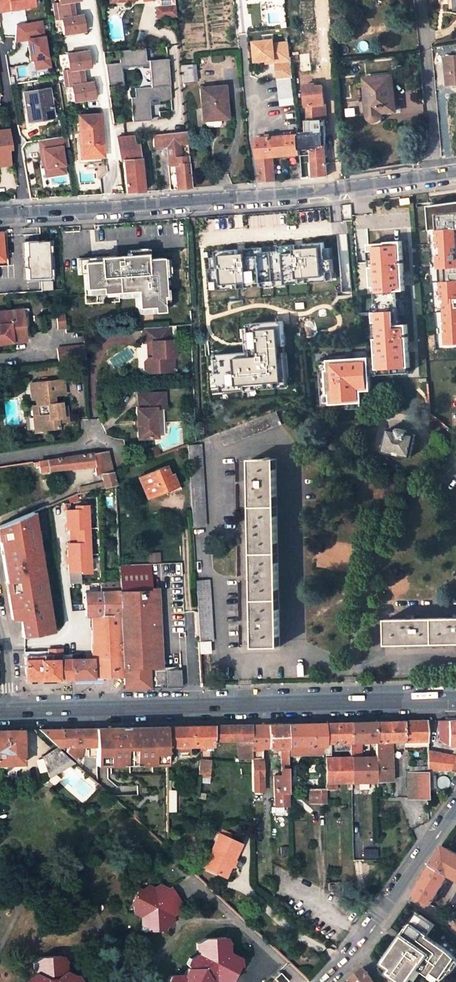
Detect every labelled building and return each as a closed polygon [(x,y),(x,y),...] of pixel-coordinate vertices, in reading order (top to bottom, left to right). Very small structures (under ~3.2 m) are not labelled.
[(61,1),(55,3),(58,22),(63,21),(67,35),(87,33),(85,14),(75,14),(73,2),(83,2),(83,0),(61,0),(61,1)] [(169,7),(156,8),(157,18),(170,17),(169,7)] [(12,25),(15,42),(22,40),(26,62),(31,61),(33,70),(49,67),(39,19),(12,25)] [(332,38),(321,39),(322,55),(334,54),(332,38)] [(254,42),(256,61),(267,60),(275,60),(275,62),(291,61),(291,57),(289,42),(274,43),(274,40),(254,42)] [(169,102),(167,58),(144,59),(144,48),(117,50),(118,62),(104,63),(106,84),(119,83),(119,68),(147,66),(148,85),(133,86),(134,97),(130,97),(131,120),(149,119),(148,103),(169,102)] [(90,50),(68,52),(71,69),(62,69),(65,88),(71,87),(74,89),(75,103),(99,100),(95,80),(85,82),(83,69),(93,68),(90,50)] [(446,57),(448,85),(455,84),(455,56),(446,57)] [(196,81),(195,65),(182,66),(183,82),(196,81)] [(393,76),(367,79),(368,91),(366,91),(368,117),(369,119),(371,120),(373,121),(375,121),(377,121),(379,120),(380,119),(381,117),(382,115),(382,113),(396,111),(393,76)] [(280,79),(283,105),(295,104),(293,78),(280,79)] [(316,84),(305,84),(306,107),(308,107),(309,134),(298,135),(300,151),(311,150),(313,177),(327,175),(325,145),(319,146),(319,140),(319,134),(324,133),(323,120),(327,119),(327,105),(326,105),(324,86),(316,87),(316,84)] [(200,89),(202,121),(204,121),(205,124),(208,128),(217,127),(220,124),(219,120),(227,119),(225,86),(200,89)] [(48,89),(23,93),(28,122),(53,118),(48,89)] [(100,115),(78,116),(81,158),(102,157),(100,115)] [(0,130),(0,158),(8,157),(7,145),(10,145),(8,129),(0,130)] [(187,131),(153,136),(154,147),(168,145),(168,147),(173,150),(174,155),(169,156),(170,165),(176,165),(178,189),(193,187),(190,157),(184,158),(180,158),(178,144),(189,143),(187,131)] [(286,135),(257,138),(260,181),(276,180),(274,157),(300,155),(300,151),(298,135),(293,135),(286,135)] [(143,191),(139,146),(139,145),(134,145),(134,136),(116,137),(119,162),(122,161),(125,193),(143,191)] [(39,176),(66,174),(65,137),(37,138),(39,176)] [(424,205),(425,228),(430,227),(433,266),(436,266),(437,278),(432,278),(437,348),(455,346),(455,201),(424,205)] [(43,240),(21,241),(22,256),(20,256),(21,266),(24,266),(24,277),(44,275),(43,240)] [(291,250),(267,252),(269,280),(280,279),(281,283),(295,281),(294,277),(306,276),(306,281),(323,279),(322,271),(331,271),(330,258),(321,258),(320,242),(302,243),(302,246),(291,246),(291,250)] [(396,243),(369,245),(371,290),(398,288),(396,243)] [(258,247),(213,251),(213,256),(209,257),(210,288),(257,285),(256,281),(269,280),(267,252),(259,252),(258,247)] [(91,260),(77,262),(79,294),(112,292),(113,298),(131,296),(131,307),(133,307),(134,313),(157,312),(156,296),(162,296),(158,256),(141,257),(141,251),(91,256),(91,260)] [(23,329),(22,309),(8,311),(11,342),(24,341),(23,329)] [(389,309),(371,310),(375,369),(405,367),(402,326),(390,326),(389,309)] [(11,342),(8,311),(0,311),(0,343),(11,342)] [(58,317),(58,330),(66,330),(65,317),(65,315),(57,316),(58,317)] [(278,320),(246,324),(248,350),(212,353),(213,372),(207,372),(208,391),(283,385),(278,320)] [(174,356),(173,340),(170,340),(169,326),(144,328),(145,343),(147,343),(148,343),(152,343),(153,358),(148,358),(144,363),(144,369),(150,372),(171,370),(170,357),(174,356)] [(58,362),(85,359),(84,348),(57,351),(58,362)] [(64,380),(34,383),(35,391),(31,392),(32,399),(36,399),(37,405),(32,406),(33,415),(39,414),(40,430),(58,428),(58,423),(57,418),(63,418),(62,407),(55,407),(54,403),(54,396),(65,394),(64,380)] [(359,385),(351,388),(356,403),(364,401),(359,385)] [(307,390),(291,395),(291,405),(308,399),(307,390)] [(137,409),(137,421),(138,428),(138,440),(158,438),(157,409),(166,409),(165,393),(139,394),(139,409),(137,409)] [(67,407),(62,407),(63,418),(57,418),(58,423),(68,421),(67,407)] [(225,446),(282,424),(276,410),(219,432),(225,446)] [(398,431),(389,429),(384,452),(410,457),(415,435),(406,433),(407,431),(406,429),(400,428),(398,429),(398,431)] [(206,524),(201,444),(188,445),(192,526),(206,524)] [(93,466),(95,475),(101,474),(103,482),(78,488),(79,493),(115,485),(112,471),(108,451),(38,461),(39,464),(40,471),(48,470),(93,466)] [(268,458),(250,459),(251,479),(251,486),(252,527),(252,534),(253,573),(253,581),(254,620),(254,628),(254,647),(280,647),(277,458),(272,458),(271,456),(268,456),(268,458)] [(165,466),(138,478),(146,499),(177,485),(172,474),(169,476),(165,466)] [(88,582),(85,504),(71,504),(70,509),(61,509),(63,529),(66,529),(67,542),(62,542),(64,570),(66,570),(67,584),(88,582)] [(46,599),(32,513),(0,527),(0,549),(1,555),(5,555),(9,579),(19,578),(23,600),(32,598),(33,601),(46,599)] [(158,553),(143,555),(144,562),(159,560),(158,553)] [(146,577),(145,567),(118,568),(119,578),(137,578),(146,577)] [(137,590),(151,589),(151,577),(146,577),(137,578),(137,590)] [(119,591),(137,590),(137,578),(119,578),(119,582),(119,591)] [(212,640),(209,579),(195,580),(199,641),(212,640)] [(84,655),(84,653),(74,654),(74,659),(70,659),(72,678),(123,677),(119,591),(119,582),(100,583),(100,592),(101,615),(90,616),(92,655),(84,655)] [(155,668),(151,589),(137,590),(119,591),(123,677),(124,689),(148,688),(148,685),(148,669),(148,668),(155,668)] [(100,592),(84,593),(86,616),(90,616),(101,615),(100,592)] [(386,619),(387,645),(455,644),(455,617),(453,617),(414,618),(407,618),(386,619)] [(209,653),(208,641),(199,642),(199,653),(209,653)] [(24,656),(25,680),(72,678),(70,659),(62,659),(62,654),(61,648),(47,649),(47,651),(47,655),(24,656)] [(179,669),(148,669),(148,685),(179,685),(179,669)] [(439,740),(448,745),(455,745),(455,720),(452,720),(439,721),(439,740)] [(392,747),(404,747),(404,748),(416,748),(416,742),(427,741),(427,731),(426,721),(376,722),(376,742),(377,756),(377,782),(392,782),(392,747)] [(350,723),(351,742),(376,742),(376,722),(350,723)] [(288,757),(300,757),(300,755),(325,754),(325,723),(288,724),(288,757)] [(330,754),(329,743),(351,742),(350,723),(325,723),(325,754),(330,754)] [(269,749),(279,748),(281,774),(274,774),(275,805),(289,804),(288,757),(288,724),(268,725),(269,749)] [(199,746),(213,746),(213,740),(237,740),(252,740),(251,725),(167,727),(167,746),(199,746)] [(263,774),(262,749),(269,749),(268,725),(251,725),(252,740),(252,759),(253,774),(263,774)] [(96,747),(96,753),(96,765),(111,765),(167,766),(167,746),(167,727),(110,728),(103,728),(95,729),(96,747)] [(39,730),(58,747),(62,747),(61,729),(39,730)] [(95,729),(61,729),(62,747),(68,747),(67,751),(78,762),(80,753),(82,746),(96,747),(95,729)] [(22,730),(0,731),(0,765),(23,764),(22,730)] [(237,740),(237,759),(252,759),(252,740),(237,740)] [(58,747),(43,757),(49,776),(74,762),(58,747)] [(442,770),(442,752),(427,750),(427,766),(427,770),(442,770)] [(455,754),(442,752),(442,770),(449,770),(455,773),(455,755),(455,754)] [(377,756),(367,757),(367,783),(377,782),(377,756)] [(351,757),(325,758),(326,783),(337,783),(352,783),(351,757)] [(367,783),(367,757),(351,757),(352,783),(367,783)] [(211,763),(201,763),(199,777),(210,777),(211,763)] [(427,771),(408,771),(408,799),(428,798),(427,771)] [(326,790),(312,790),(312,803),(327,803),(326,790)] [(176,812),(175,791),(167,791),(168,812),(176,812)] [(233,834),(222,829),(219,834),(230,839),(233,834)] [(230,839),(219,834),(212,849),(216,851),(208,868),(227,877),(242,844),(230,839)] [(442,846),(431,866),(448,875),(455,880),(455,854),(442,846)] [(212,849),(204,867),(208,868),(216,851),(212,849)] [(415,894),(431,903),(448,875),(431,866),(415,894)] [(340,896),(339,882),(329,882),(329,890),(340,896)] [(173,915),(179,912),(178,904),(181,902),(172,888),(170,889),(161,885),(156,888),(150,886),(143,890),(139,889),(131,904),(133,905),(134,913),(142,916),(143,925),(149,928),(150,931),(166,930),(165,928),(173,923),(173,915)] [(455,893),(448,908),(455,913),(455,893)] [(381,967),(393,981),(409,981),(419,968),(431,976),(434,973),(444,980),(452,973),(455,968),(455,958),(450,952),(428,937),(436,925),(421,915),(414,926),(411,923),(408,928),(403,936),(407,938),(401,947),(397,944),(389,956),(381,967)] [(388,955),(389,956),(397,944),(401,947),(407,938),(403,936),(408,928),(407,928),(388,955)] [(214,979),(220,981),(232,981),(231,980),(239,965),(241,965),(241,958),(228,952),(228,943),(229,942),(226,937),(205,938),(196,943),(196,950),(199,949),(199,954),(192,958),(190,958),(187,963),(190,968),(186,968),(183,975),(171,975),(168,981),(169,981),(213,981),(214,979)] [(66,971),(64,962),(66,961),(62,956),(43,957),(33,963),(33,969),(35,969),(36,973),(25,979),(25,981),(80,981),(79,981),(81,980),(78,974),(74,975),(66,971)] [(352,978),(355,981),(375,981),(364,968),(352,978)] [(281,973),(275,979),(277,981),(287,981),(288,981),(281,973)]
